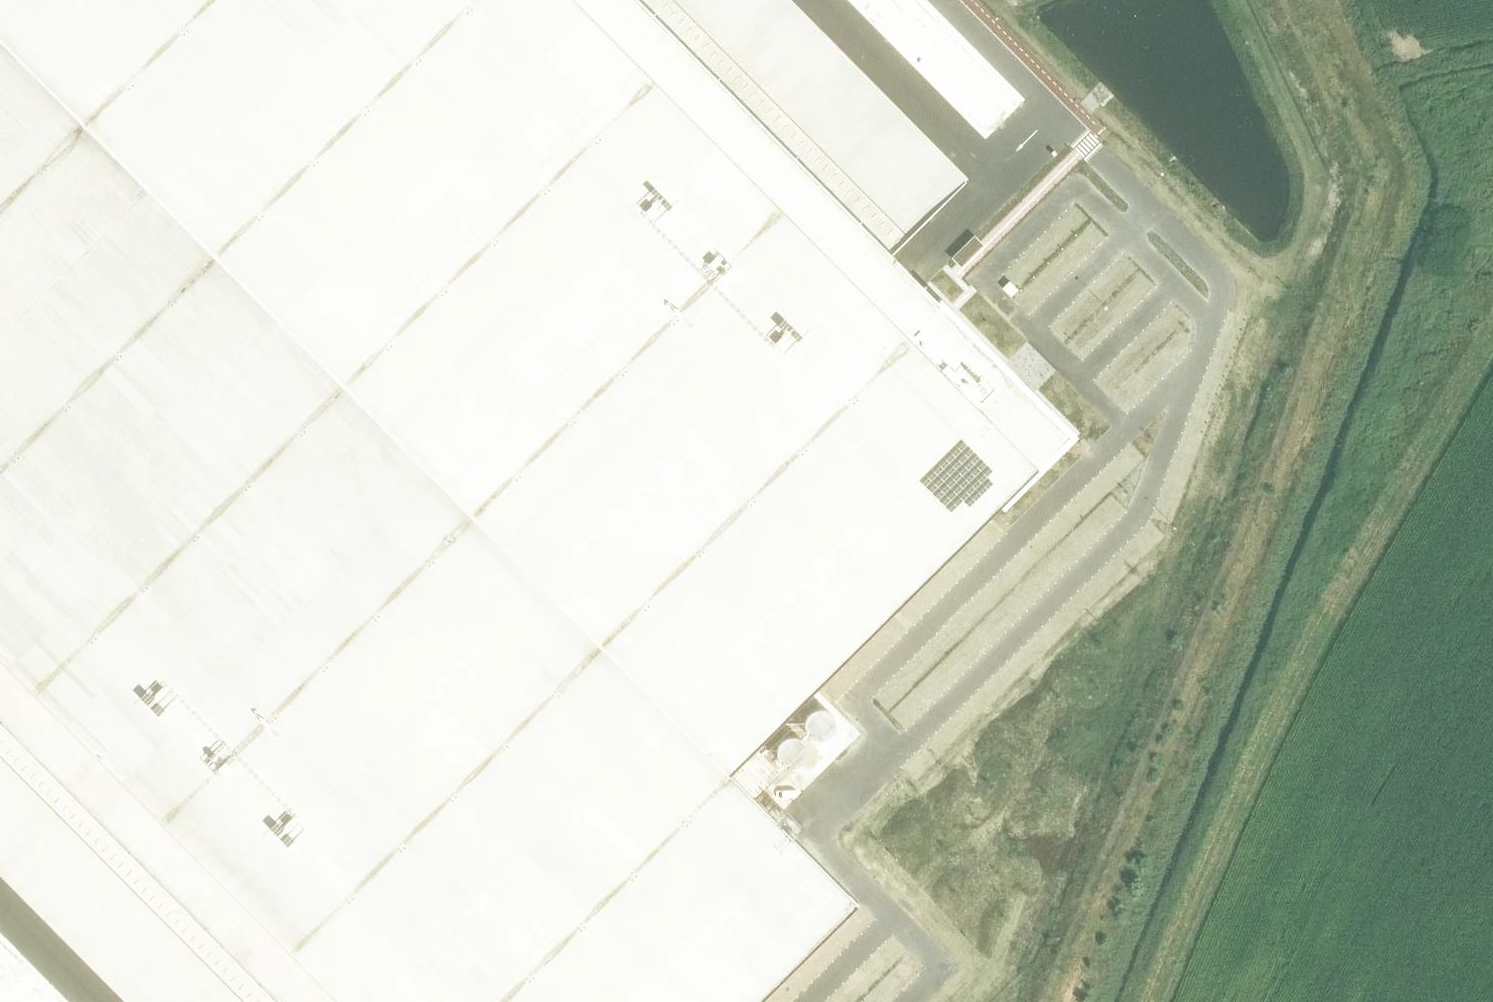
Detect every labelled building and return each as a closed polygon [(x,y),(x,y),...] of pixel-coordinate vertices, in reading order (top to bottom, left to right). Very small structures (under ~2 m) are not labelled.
[(114,836),(163,885),(278,1001),(757,1001),(858,902),(838,882),(795,839),(755,799),(782,773),(779,770),(756,747),(802,701),(827,677),(919,585),(1000,505),(1004,509),(1007,506),(1006,503),(1005,502),(1005,501),(1012,494),(1031,474),(1032,475),(1056,450),(1071,435),(1056,419),(1033,396),(1031,395),(1029,397),(1027,399),(999,370),(1000,368),(1003,366),(986,349),(942,305),(943,305),(943,303),(944,300),(941,297),(939,299),(937,301),(901,264),(784,146),(685,46),(640,0),(0,0),(0,721),(114,836)] [(805,720),(805,723),(805,727),(806,730),(808,733),(810,735),(813,737),(816,738),(820,739),(823,738),(826,737),(829,735),(832,733),(834,730),(835,727),(835,723),(835,720),(834,717),(832,714),(829,711),(827,709),(823,708),(820,708),(817,708),(813,709),(810,711),(808,714),(806,717),(805,720)] [(778,747),(777,750),(777,754),(778,757),(780,760),(783,763),(786,764),(789,766),(793,766),(796,765),(799,764),(802,762),(805,759),(806,756),(807,753),(807,749),(807,746),(805,743),(803,740),(800,738),(797,736),(794,736),(790,736),(787,736),(784,738),(781,740),(779,743),(778,747)]
